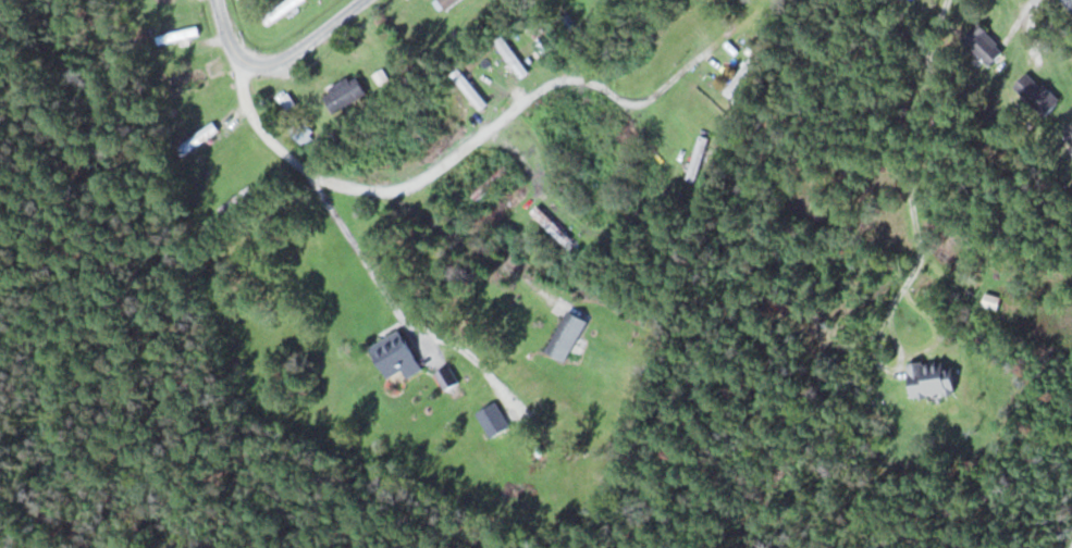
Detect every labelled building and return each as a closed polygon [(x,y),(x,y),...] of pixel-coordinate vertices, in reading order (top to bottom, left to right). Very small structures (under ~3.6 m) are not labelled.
[(263,16),(269,25),(305,0),(286,0),(263,16)] [(452,10),(459,0),(440,0),(452,10)] [(964,38),(991,65),(1007,50),(979,23),(964,38)] [(495,39),(521,77),(529,72),(502,34),(495,39)] [(757,60),(749,56),(726,92),(733,97),(757,60)] [(488,103),(459,68),(452,73),(481,109),(488,103)] [(380,84),(389,80),(384,69),(375,73),(380,84)] [(1061,98),(1029,71),(1014,88),(1047,116),(1061,98)] [(171,79),(173,88),(205,80),(203,72),(171,79)] [(336,113),(368,92),(355,73),(323,94),(336,113)] [(419,141),(425,138),(411,120),(406,124),(419,141)] [(219,129),(214,122),(179,145),(185,153),(219,129)] [(710,137),(700,134),(686,178),(696,181),(710,137)] [(511,172),(505,165),(472,192),(478,200),(511,172)] [(572,239),(539,205),(531,213),(564,246),(572,239)] [(998,310),(1002,297),(985,292),(982,305),(998,310)] [(565,361),(589,322),(570,310),(545,350),(565,361)] [(423,371),(402,330),(371,345),(388,378),(403,370),(407,379),(423,371)] [(910,362),(912,396),(955,394),(954,360),(910,362)] [(512,425),(495,401),(476,414),(493,438),(512,425)]
